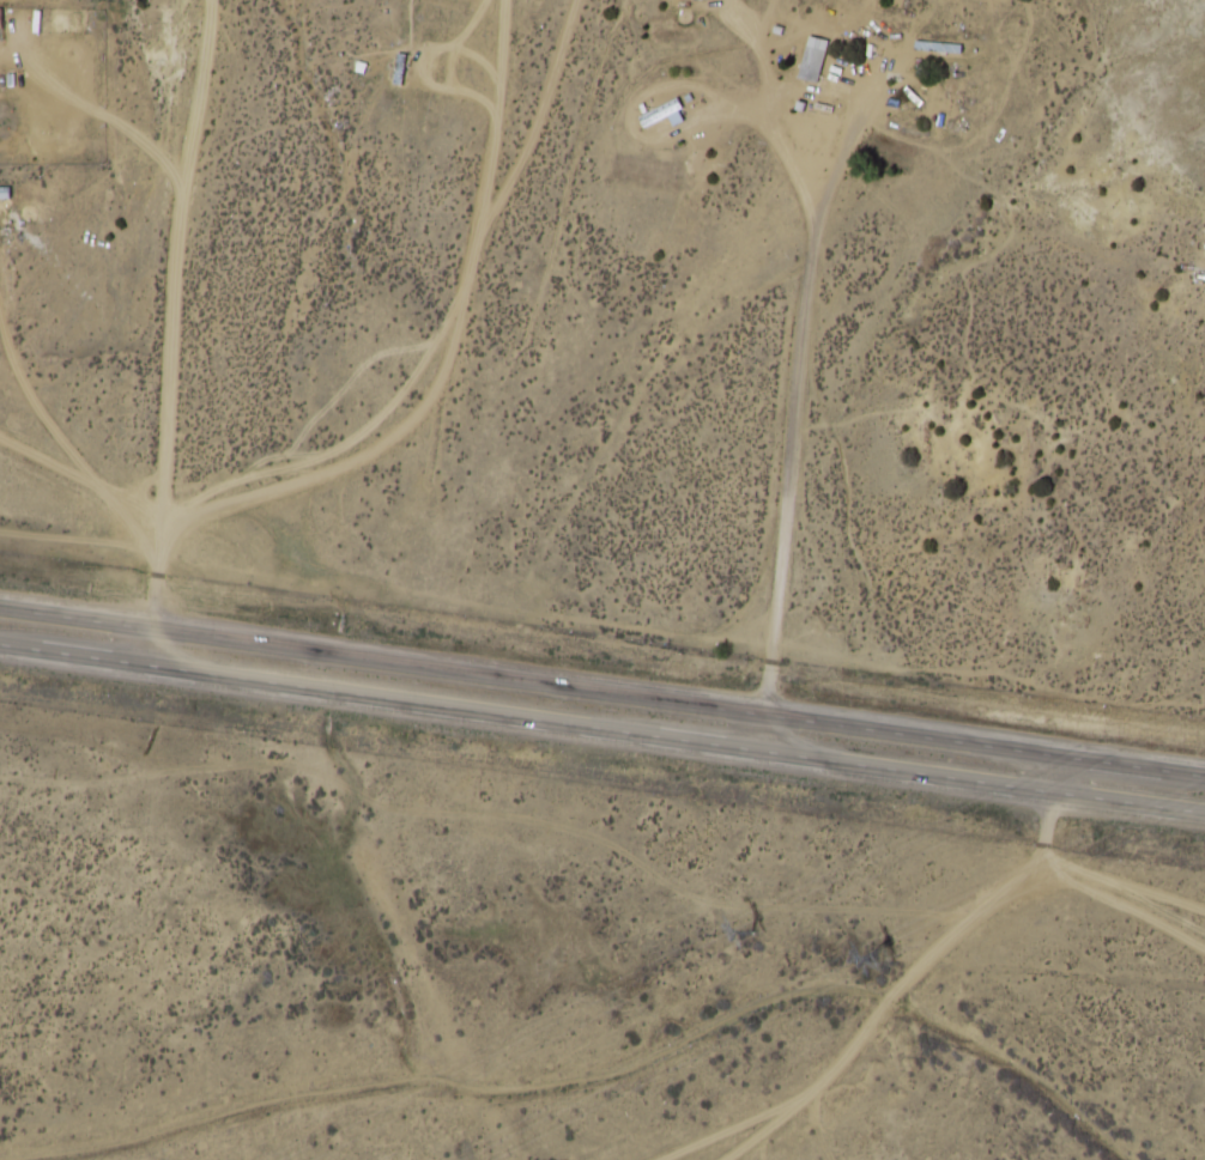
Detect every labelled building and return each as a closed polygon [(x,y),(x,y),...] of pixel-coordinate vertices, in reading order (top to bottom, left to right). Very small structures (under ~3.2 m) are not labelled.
[(798,77),(819,82),(830,40),(809,34),(798,77)]
